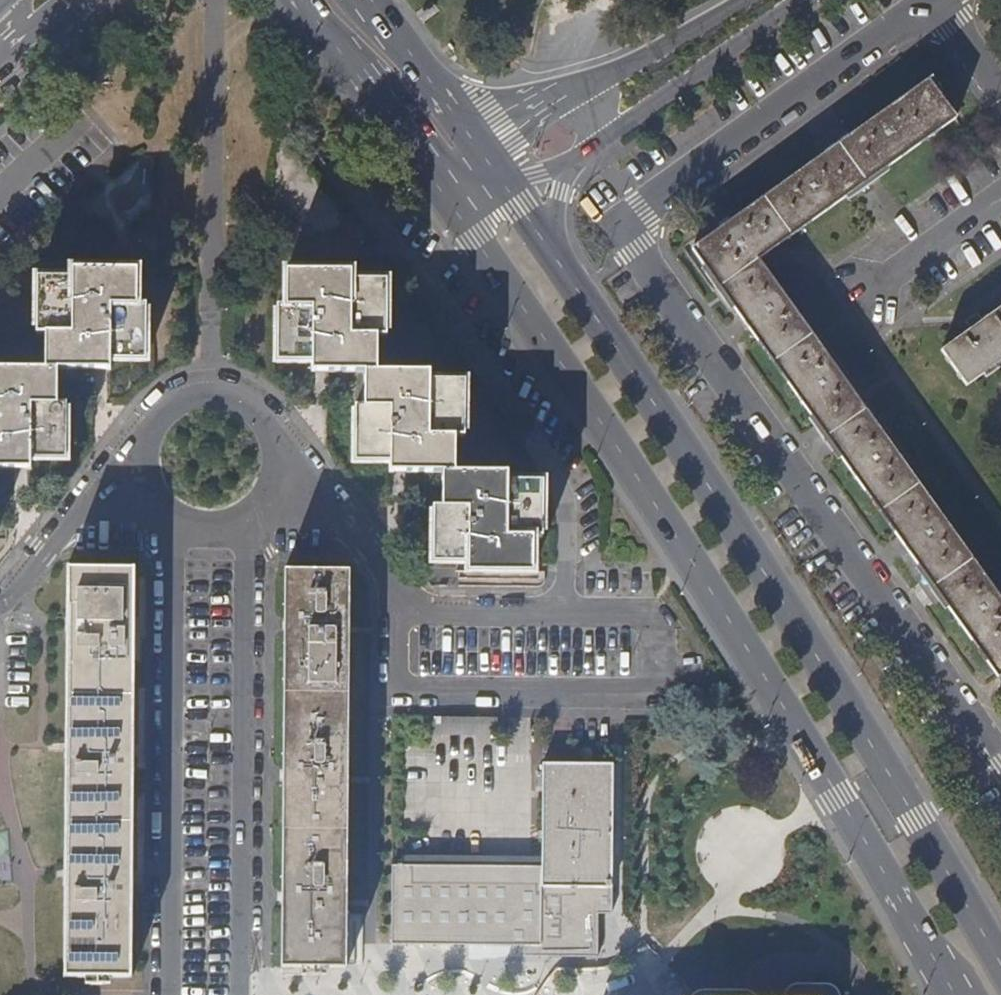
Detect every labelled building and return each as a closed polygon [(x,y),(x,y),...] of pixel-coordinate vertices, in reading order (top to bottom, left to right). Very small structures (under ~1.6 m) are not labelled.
[(929,81),(692,249),(997,679),(1000,676),(1000,599),(759,261),(958,120),(929,81)] [(46,370),(59,370),(111,371),(111,362),(147,363),(147,308),(138,308),(138,271),(73,271),(73,279),(37,279),(37,336),(45,336),(46,370)] [(364,373),(377,373),(377,338),(386,338),(388,282),(351,281),(351,273),(286,272),(286,309),(277,309),(276,365),(312,365),(312,373),(364,373)] [(982,322),(970,330),(941,351),(967,387),(1000,363),(1000,308),(982,322)] [(982,322),(976,313),(964,322),(970,330),(982,322)] [(32,470),(32,461),(67,461),(67,406),(59,407),(59,370),(46,370),(0,370),(0,470),(32,470)] [(443,473),(456,473),(456,438),(464,439),(466,382),(429,382),(429,373),(377,373),(364,373),(364,409),(356,409),(355,464),(391,465),(390,473),(443,473)] [(456,473),(443,473),(443,509),(434,509),(433,565),(469,565),(469,574),(534,574),(535,539),(543,539),(544,483),(508,482),(508,473),(456,473)] [(134,571),(70,570),(65,978),(130,979),(134,571)] [(350,572),(285,571),(282,968),(347,970),(350,572)] [(498,718),(430,717),(430,736),(498,736),(498,718)] [(414,866),(393,866),(392,946),(524,946),(548,946),(548,957),(598,958),(598,914),(610,915),(610,889),(611,765),(547,764),(542,764),(541,857),(541,867),(414,866)] [(541,857),(414,856),(414,866),(541,867),(541,857)] [(548,946),(524,946),(524,958),(548,957),(548,946)] [(839,992),(837,989),(829,984),(794,984),(790,986),(786,990),(783,994),(840,994),(839,992)]
